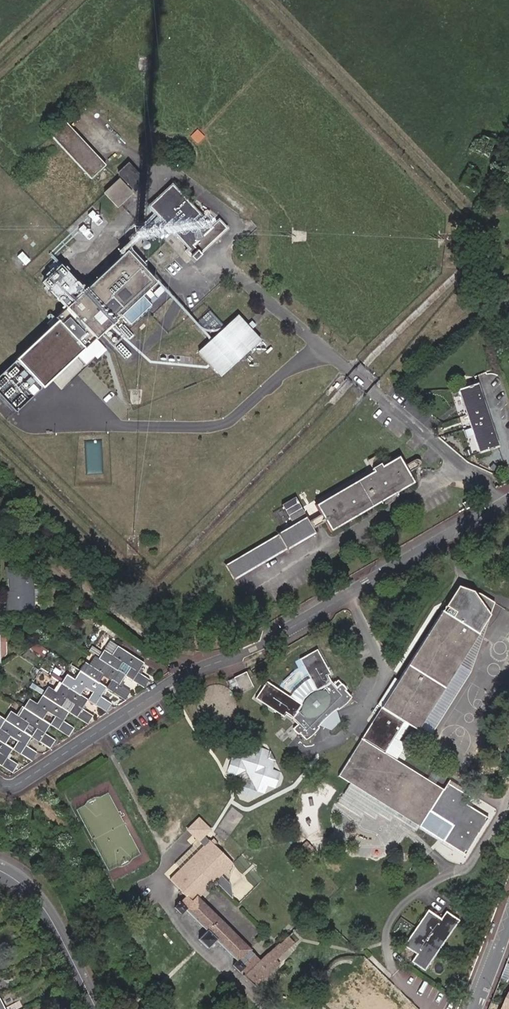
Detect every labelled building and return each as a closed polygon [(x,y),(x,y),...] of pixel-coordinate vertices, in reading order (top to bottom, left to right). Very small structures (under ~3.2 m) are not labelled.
[(103,167),(60,121),(45,134),(88,180),(103,167)] [(474,152),(487,159),(494,143),(480,137),(474,152)] [(142,181),(127,163),(116,173),(131,190),(142,181)] [(116,182),(101,195),(113,207),(127,194),(116,182)] [(206,224),(167,186),(143,208),(167,232),(184,248),(181,251),(191,261),(198,254),(195,252),(221,225),(213,217),(206,224)] [(508,218),(506,210),(492,213),(493,220),(508,218)] [(58,264),(34,286),(58,310),(49,318),(52,320),(0,370),(0,397),(15,412),(51,376),(61,386),(97,351),(85,339),(117,308),(127,318),(142,303),(133,294),(145,282),(118,255),(82,290),(58,264)] [(233,316),(197,351),(219,374),(255,340),(233,316)] [(499,346),(502,352),(508,350),(508,343),(499,346)] [(482,454),(502,448),(480,384),(460,390),(482,454)] [(403,470),(399,464),(394,456),(315,503),(320,512),(324,518),(329,528),(410,481),(403,470)] [(410,457),(399,464),(403,470),(414,464),(414,463),(415,462),(415,461),(415,460),(414,459),(414,458),(413,458),(412,457),(411,457),(410,457)] [(277,505),(286,521),(301,512),(292,496),(277,505)] [(469,511),(476,506),(473,499),(465,504),(469,511)] [(310,525),(324,518),(320,512),(306,520),(310,525)] [(310,525),(306,520),(303,516),(274,533),(275,535),(223,566),(230,579),(283,548),(284,549),(313,531),(310,525)] [(33,604),(31,570),(13,571),(14,587),(7,588),(8,605),(33,604)] [(426,729),(495,619),(500,606),(477,591),(461,587),(457,595),(449,616),(445,613),(403,682),(386,710),(343,779),(470,858),(493,821),(472,808),(476,801),(452,786),(448,793),(402,764),(412,748),(404,743),(414,727),(423,734),(426,729)] [(435,735),(476,669),(495,619),(426,729),(435,735)] [(121,671),(139,682),(144,674),(133,667),(138,658),(111,641),(105,650),(99,646),(94,654),(113,666),(119,658),(126,663),(121,671)] [(341,712),(347,708),(352,704),(355,699),(349,693),(350,691),(349,690),(341,682),(336,686),(332,678),(335,676),(322,652),(313,657),(317,663),(308,668),(321,693),(314,695),(311,698),(308,701),(305,707),(271,683),(259,700),(287,719),(289,717),(295,721),(300,727),(297,731),(298,733),(302,736),(303,736),(309,742),(315,739),(320,734),(323,728),(339,712),(340,711),(341,712)] [(76,666),(95,678),(100,669),(108,674),(102,683),(122,696),(127,686),(115,679),(121,671),(113,666),(94,654),(88,662),(81,658),(76,666)] [(317,663),(313,657),(304,662),(308,668),(317,663)] [(84,695),(103,707),(108,699),(97,692),(102,683),(95,678),(76,666),(71,675),(62,670),(57,678),(77,690),(81,682),(89,687),(84,695)] [(258,689),(252,673),(233,681),(240,696),(258,689)] [(45,680),(39,689),(66,707),(85,719),(91,710),(79,703),(84,695),(77,690),(57,678),(52,685),(45,680)] [(386,710),(403,682),(396,679),(379,706),(386,710)] [(61,715),(66,707),(39,689),(33,698),(25,693),(20,701),(40,713),(45,705),(53,710),(48,718),(67,731),(72,723),(61,715)] [(42,726),(48,718),(40,713),(20,701),(14,710),(8,705),(3,713),(21,724),(26,716),(35,721),(29,729),(49,742),(54,734),(42,726)] [(323,728),(334,732),(343,724),(339,712),(323,728)] [(29,729),(21,724),(3,713),(0,717),(0,737),(1,738),(7,729),(14,734),(8,743),(30,756),(35,747),(23,739),(29,729)] [(11,767),(16,758),(3,750),(8,743),(1,738),(0,737),(0,760),(11,767)] [(265,749),(231,765),(237,776),(248,771),(257,792),(280,782),(265,749)] [(202,817),(189,829),(205,846),(171,880),(183,892),(181,893),(186,899),(174,909),(180,916),(186,911),(206,933),(198,942),(207,951),(217,942),(238,962),(234,966),(240,973),(244,977),(249,982),(255,988),(278,965),(275,962),(295,943),(289,937),(279,946),(279,945),(262,960),(254,953),(199,899),(216,883),(233,866),(206,836),(212,830),(202,817)] [(440,915),(431,909),(422,922),(426,925),(418,935),(414,932),(403,947),(412,953),(416,948),(421,951),(416,957),(410,965),(423,975),(464,921),(451,911),(445,919),(441,924),(436,921),(440,915)] [(445,919),(440,915),(436,921),(441,924),(445,919)] [(422,922),(414,932),(418,935),(426,925),(422,922)] [(412,953),(416,957),(421,951),(416,948),(412,953)]
